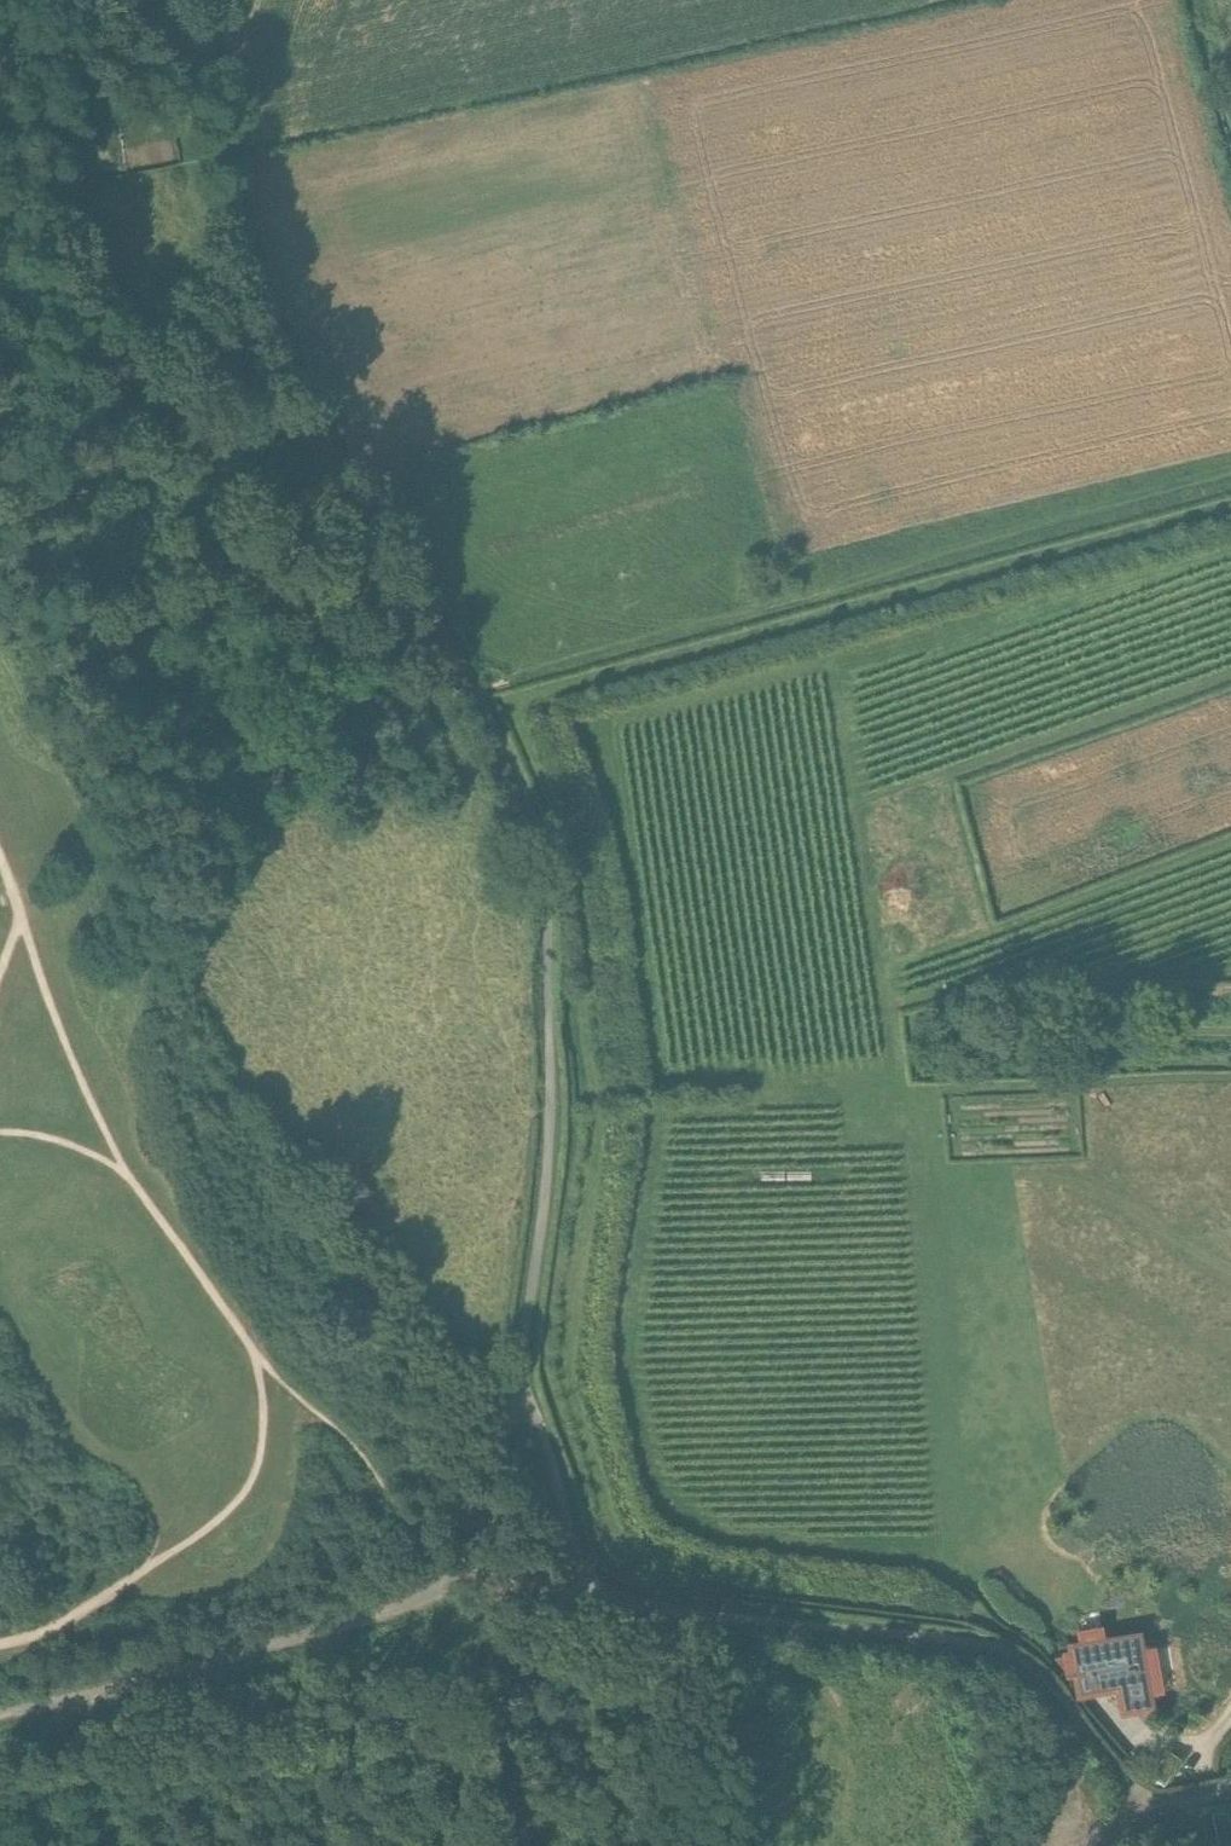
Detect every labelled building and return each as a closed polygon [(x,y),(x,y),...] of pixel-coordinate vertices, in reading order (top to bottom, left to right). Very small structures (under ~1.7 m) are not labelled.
[(1138,1640),(1079,1646),(1083,1686),(1123,1681),(1126,1706),(1145,1704),(1138,1640)] [(1164,1746),(1146,1772),(1159,1781),(1177,1755),(1164,1746)]
